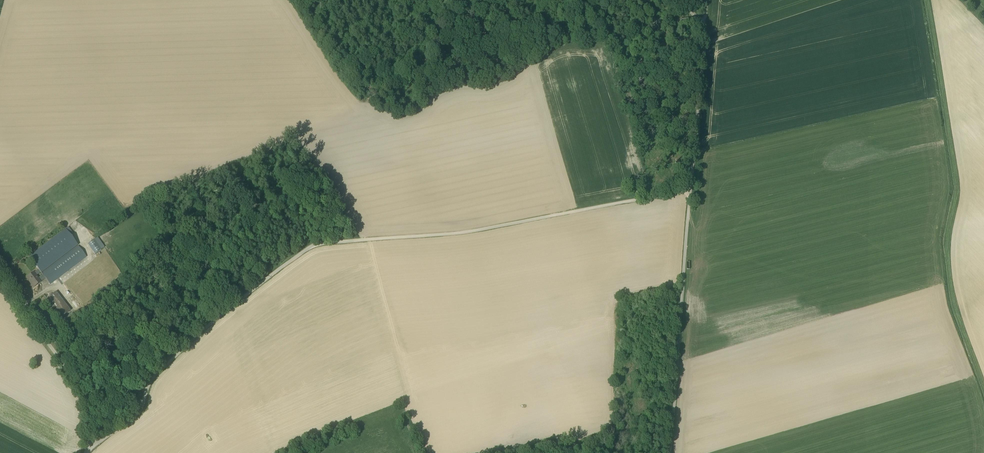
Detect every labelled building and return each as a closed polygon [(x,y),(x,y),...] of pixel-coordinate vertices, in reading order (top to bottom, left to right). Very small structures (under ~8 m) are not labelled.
[(78,245),(65,229),(29,257),(38,269),(34,272),(27,277),(30,280),(29,281),(33,287),(46,278),(50,284),(86,256),(78,246),(42,273),(43,274),(38,278),(36,275),(41,272),(41,273),(78,245)] [(88,244),(95,254),(101,249),(94,239),(88,244)] [(71,310),(56,291),(44,301),(59,319),(71,310)]
